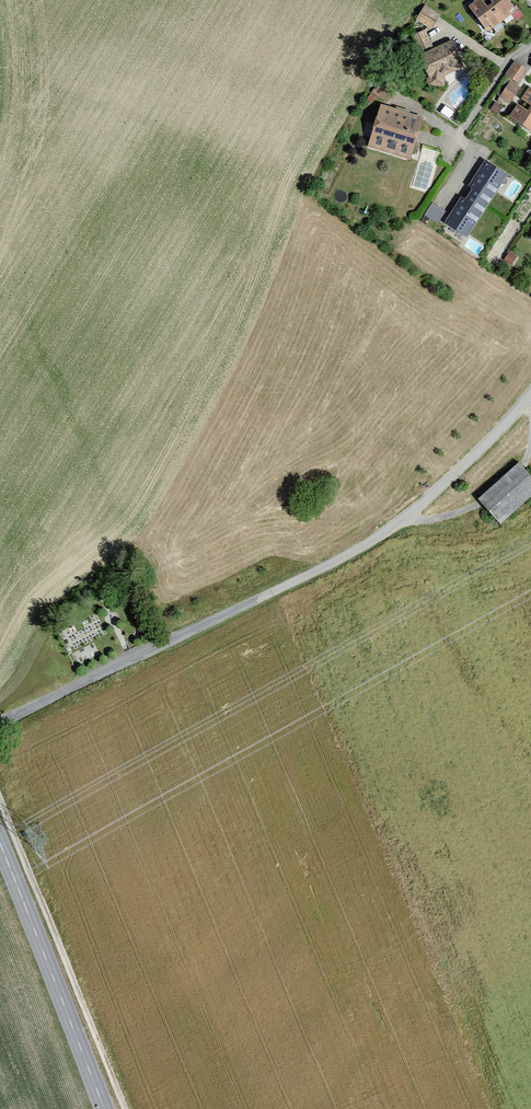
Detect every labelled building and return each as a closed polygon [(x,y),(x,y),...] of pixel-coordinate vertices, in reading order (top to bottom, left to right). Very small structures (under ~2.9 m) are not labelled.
[(488,32),(516,11),(508,0),(492,0),(493,2),(488,6),(483,0),(475,0),(468,5),(488,32)] [(416,21),(433,31),(442,15),(425,6),(416,21)] [(434,47),(427,29),(411,36),(432,85),(445,87),(447,76),(465,68),(453,39),(434,47)] [(528,70),(514,60),(505,74),(511,78),(499,96),(509,103),(521,86),(518,85),(528,70)] [(530,89),(523,100),(530,105),(528,110),(517,103),(507,119),(530,134),(530,89)] [(368,147),(408,160),(422,117),(382,104),(368,147)] [(445,222),(467,237),(509,174),(486,159),(445,222)] [(431,202),(424,214),(438,222),(445,209),(431,202)] [(502,265),(512,272),(522,257),(512,250),(502,265)] [(519,462),(478,497),(482,503),(500,524),(530,497),(530,476),(524,467),(519,462)]
